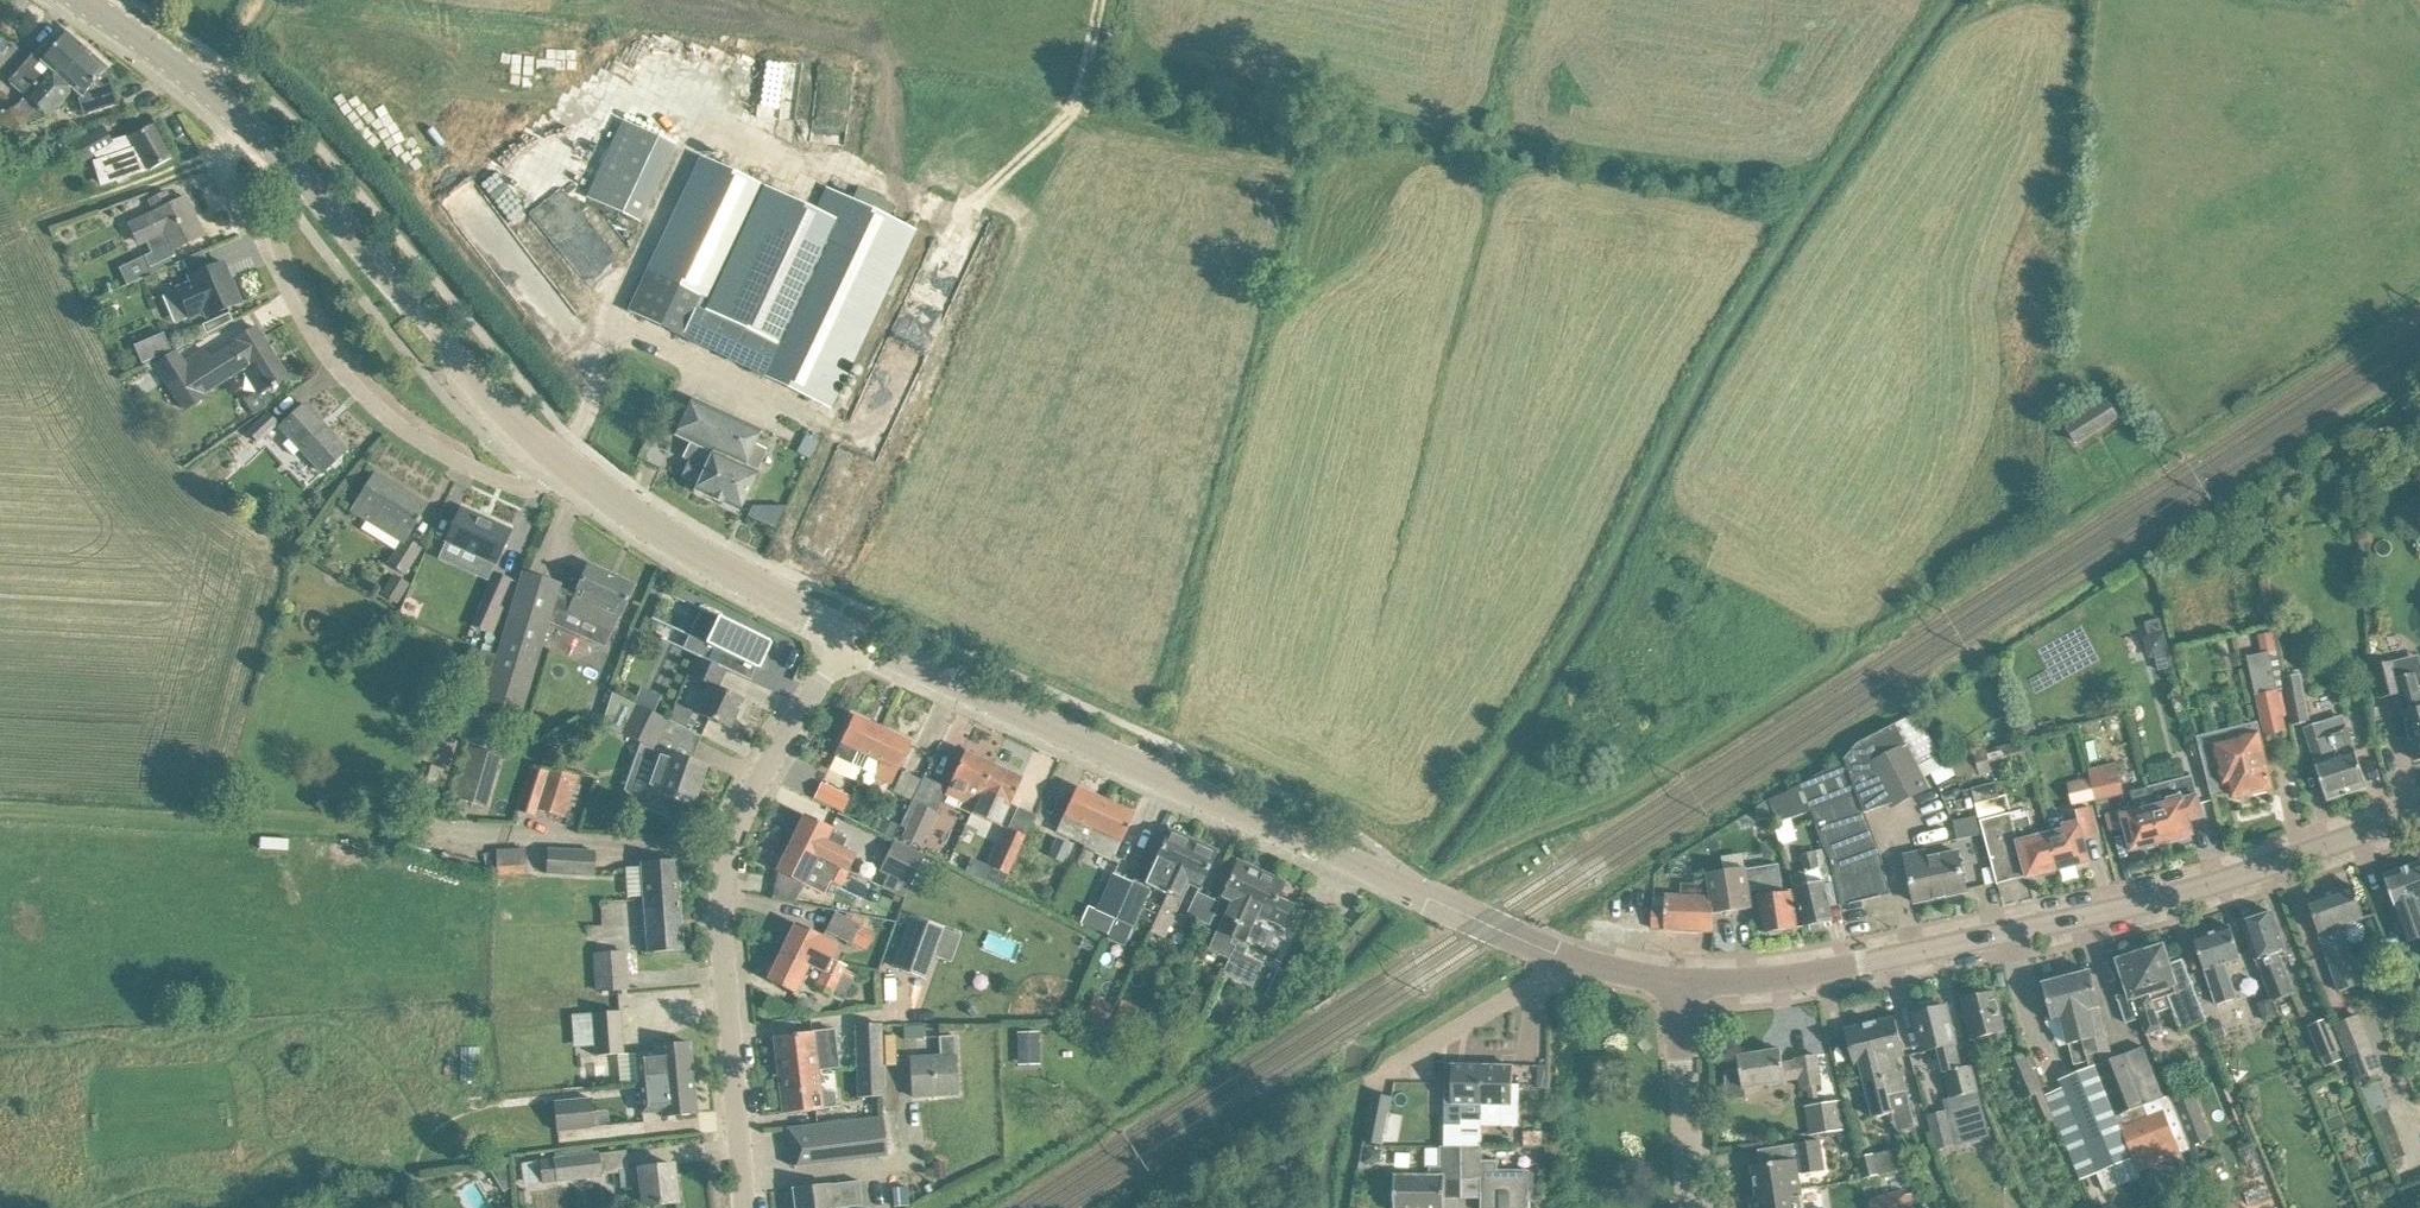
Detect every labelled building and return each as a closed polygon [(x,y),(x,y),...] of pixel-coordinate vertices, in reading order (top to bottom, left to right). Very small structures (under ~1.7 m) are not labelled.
[(26,96),(20,103),(27,116),(33,109),(34,110),(87,49),(66,32),(42,59),(34,53),(9,81),(26,96)] [(11,130),(29,120),(30,123),(47,114),(49,116),(73,88),(82,96),(79,99),(84,115),(119,104),(113,83),(102,74),(108,67),(87,49),(34,110),(33,109),(27,116),(20,103),(19,105),(6,112),(5,109),(0,112),(0,133),(11,130)] [(766,78),(787,77),(786,59),(765,60),(766,78)] [(640,221),(676,144),(621,118),(585,196),(640,221)] [(129,176),(135,174),(137,176),(149,168),(150,169),(151,169),(171,157),(153,125),(131,137),(131,138),(119,145),(122,150),(98,159),(93,160),(101,185),(117,180),(118,183),(130,179),(129,176)] [(72,145),(76,155),(77,154),(82,162),(114,143),(104,126),(72,145)] [(63,140),(49,145),(54,162),(69,157),(63,140)] [(817,208),(702,154),(628,311),(831,407),(896,270),(916,229),(827,186),(817,208)] [(176,254),(174,250),(204,235),(186,196),(172,203),(167,191),(149,200),(152,205),(151,206),(153,210),(128,222),(139,245),(147,241),(152,251),(144,255),(150,266),(176,254)] [(176,286),(190,317),(204,311),(207,317),(241,302),(223,261),(210,267),(203,251),(183,259),(190,274),(186,276),(188,281),(176,286)] [(156,364),(185,410),(207,395),(205,393),(243,369),(259,394),(272,385),(274,388),(278,386),(276,383),(287,376),(256,327),(236,339),(239,344),(211,361),(204,349),(183,362),(176,351),(156,364)] [(143,359),(167,349),(160,334),(137,345),(143,359)] [(695,490),(739,510),(767,448),(756,442),(761,430),(691,398),(675,434),(690,442),(683,456),(689,459),(681,477),(698,484),(695,490)] [(2067,427),(2077,442),(2118,416),(2108,401),(2067,427)] [(304,404),(280,426),(322,472),(347,449),(304,404)] [(240,439),(249,449),(278,420),(268,410),(240,439)] [(388,562),(405,573),(422,547),(407,537),(427,504),(375,472),(351,511),(401,541),(388,562)] [(457,514),(442,549),(494,571),(509,536),(457,514)] [(577,589),(524,572),(483,704),(520,715),(548,621),(574,633),(580,617),(611,631),(613,627),(619,613),(620,614),(633,585),(588,565),(577,589)] [(397,602),(409,582),(394,573),(382,593),(397,602)] [(486,652),(512,581),(498,573),(486,601),(474,597),(456,640),(486,652)] [(770,640),(664,591),(664,592),(700,609),(683,647),(698,654),(727,668),(726,669),(751,681),(770,640)] [(661,621),(665,613),(656,609),(652,617),(661,621)] [(648,633),(653,620),(645,616),(640,629),(648,633)] [(2145,622),(2149,634),(2143,636),(2149,657),(2154,656),(2158,670),(2173,666),(2160,618),(2145,622)] [(2262,654),(2249,656),(2266,736),(2287,731),(2283,715),(2287,715),(2282,691),(2278,691),(2278,689),(2284,688),(2282,676),(2284,676),(2275,633),(2274,633),(2274,632),(2273,631),(2258,634),(2259,638),(2262,654)] [(726,669),(727,668),(698,654),(688,675),(710,685),(698,713),(729,728),(743,698),(718,687),(726,669)] [(2419,691),(2415,673),(2399,677),(2394,660),(2372,666),(2381,698),(2401,693),(2406,712),(2403,712),(2408,731),(2411,731),(2418,760),(2419,760),(2419,691)] [(2301,673),(2284,677),(2293,724),(2310,721),(2301,673)] [(668,719),(635,703),(621,733),(640,742),(637,753),(655,760),(645,788),(658,792),(652,810),(675,818),(681,801),(691,804),(705,766),(654,748),(668,719)] [(669,719),(684,726),(691,713),(676,705),(669,719)] [(858,750),(869,756),(882,728),(853,715),(834,756),(851,764),(858,750)] [(1833,870),(1835,878),(1841,901),(1890,889),(1880,848),(1866,811),(1890,804),(1891,807),(1929,786),(1923,775),(1896,724),(1858,743),(1845,759),(1808,780),(1789,791),(1773,798),(1780,821),(1813,810),(1831,861),(1832,864),(1833,870)] [(2353,748),(2346,726),(2325,733),(2324,732),(2309,737),(2316,760),(2315,761),(2327,800),(2367,788),(2354,748),(2353,748)] [(911,742),(882,728),(869,756),(863,769),(892,782),(911,742)] [(2217,746),(2202,750),(2211,790),(2231,786),(2234,796),(2270,787),(2258,735),(2217,745),(2217,746)] [(1957,776),(1981,770),(1982,774),(2030,762),(2025,742),(1977,753),(1951,760),(1957,776)] [(971,812),(980,792),(993,765),(964,751),(945,792),(961,800),(958,806),(971,812)] [(449,794),(486,805),(497,767),(460,756),(449,794)] [(2088,769),(2091,779),(2096,799),(2125,791),(2117,761),(2088,769)] [(980,792),(971,812),(1000,825),(1022,778),(993,765),(980,792)] [(518,809),(535,814),(537,809),(565,818),(579,774),(570,771),(530,766),(518,809)] [(893,790),(912,800),(921,780),(903,771),(893,790)] [(2192,775),(2148,787),(2162,843),(2167,841),(2167,844),(2179,841),(2178,838),(2193,834),(2190,820),(2203,817),(2192,775)] [(2096,799),(2091,779),(2069,785),(2074,805),(2096,799)] [(1997,781),(1974,787),(1998,886),(2000,886),(1999,883),(2027,876),(2028,877),(2012,812),(2013,811),(2011,804),(2008,794),(2001,796),(1997,781)] [(814,797),(843,810),(850,796),(821,782),(814,797)] [(1056,831),(1085,844),(1105,800),(1076,787),(1056,831)] [(2162,843),(2148,787),(2130,791),(2135,806),(2107,813),(2112,830),(2125,827),(2132,851),(2162,843)] [(1105,800),(1085,844),(1083,847),(1112,861),(1134,814),(1105,800)] [(2023,801),(2011,804),(2013,811),(2012,812),(2028,877),(2059,869),(2050,833),(2035,836),(2028,808),(2025,808),(2023,801)] [(902,836),(922,844),(936,811),(917,803),(902,836)] [(2076,810),(2079,821),(2048,828),(2050,833),(2059,869),(2062,868),(2062,872),(2074,869),(2073,866),(2090,861),(2084,838),(2098,834),(2091,806),(2076,810)] [(791,842),(833,863),(848,870),(855,855),(825,840),(832,828),(805,814),(791,842)] [(899,825),(884,818),(878,830),(892,838),(899,825)] [(990,867),(985,880),(1003,889),(1009,875),(1026,836),(1007,828),(990,867)] [(1144,883),(1167,894),(1192,840),(1169,829),(1144,883)] [(1049,854),(1062,860),(1071,842),(1058,836),(1049,854)] [(880,871),(911,885),(925,854),(894,840),(880,871)] [(1192,840),(1167,894),(1150,931),(1163,937),(1189,881),(1199,886),(1216,851),(1192,840)] [(791,842),(776,871),(804,884),(824,894),(831,881),(825,878),(833,863),(791,842)] [(651,884),(678,884),(678,854),(629,855),(609,855),(609,847),(500,848),(501,871),(613,870),(613,898),(652,897),(651,884)] [(1809,882),(1797,885),(1806,926),(1834,920),(1825,880),(1835,878),(1833,870),(1832,864),(1826,848),(1802,854),(1809,882)] [(1906,855),(1915,902),(1967,891),(1959,851),(1928,858),(1927,851),(1906,855)] [(1693,852),(1679,860),(1686,871),(1700,863),(1693,852)] [(1237,861),(1221,897),(1230,901),(1209,948),(1229,958),(1237,941),(1238,939),(1231,935),(1261,872),(1237,861)] [(2397,909),(2394,910),(2410,955),(2419,951),(2419,862),(2384,875),(2397,909)] [(848,870),(833,863),(825,878),(831,881),(840,885),(848,870)] [(1751,908),(1750,890),(1760,889),(1766,932),(1797,928),(1792,892),(1785,893),(1780,864),(1762,866),(1747,868),(1747,866),(1746,866),(1724,869),(1707,872),(1708,874),(1710,883),(1712,883),(1713,898),(1715,898),(1714,911),(1751,908)] [(1265,963),(1243,953),(1247,945),(1243,944),(1257,914),(1281,925),(1291,904),(1277,898),(1284,882),(1261,872),(1231,935),(1238,939),(1237,941),(1229,958),(1223,971),(1254,986),(1265,963)] [(1115,918),(1132,882),(1113,873),(1096,909),(1100,911),(1115,918)] [(1132,882),(1115,918),(1132,926),(1149,890),(1132,882)] [(1713,930),(1714,911),(1715,898),(1713,898),(1712,883),(1710,883),(1682,882),(1681,894),(1666,892),(1664,907),(1653,906),(1652,927),(1713,930)] [(2353,884),(2308,900),(2340,990),(2361,983),(2340,925),(2347,923),(2348,923),(2344,931),(2347,939),(2354,943),(2362,940),(2366,932),(2363,924),(2356,920),(2355,920),(2364,917),(2353,884)] [(1186,915),(1196,920),(1208,896),(1198,890),(1186,915)] [(1208,896),(1196,920),(1207,925),(1219,901),(1208,896)] [(597,945),(668,942),(668,915),(640,915),(640,899),(575,900),(575,920),(597,919),(597,945)] [(1107,937),(1115,918),(1100,911),(1096,909),(1088,906),(1080,925),(1107,937)] [(826,929),(864,947),(870,933),(859,928),(861,923),(835,911),(826,929)] [(2243,922),(2256,960),(2257,960),(2273,1000),(2295,993),(2279,953),(2286,950),(2273,911),(2243,922)] [(890,966),(925,978),(943,928),(908,915),(890,966)] [(2375,932),(2380,930),(2375,916),(2366,919),(2369,927),(2375,932)] [(809,963),(824,970),(823,972),(839,979),(844,967),(846,964),(832,957),(838,943),(796,922),(782,951),(808,966),(809,963)] [(2207,969),(2218,1003),(2236,997),(2225,963),(2241,958),(2230,926),(2194,938),(2205,970),(2207,969)] [(669,969),(668,942),(597,945),(598,968),(575,968),(575,988),(642,985),(642,970),(669,969)] [(2120,961),(2130,992),(2117,996),(2126,1023),(2139,1019),(2146,1036),(2163,1030),(2157,1011),(2173,1006),(2183,1031),(2207,1022),(2183,959),(2168,964),(2163,947),(2120,961)] [(795,992),(808,966),(782,951),(768,979),(795,992)] [(839,979),(823,972),(816,986),(831,993),(832,992),(844,998),(857,973),(844,967),(839,979)] [(2096,1062),(2097,1065),(2122,1127),(2174,1106),(2174,1105),(2169,1094),(2164,1096),(2144,1046),(2112,1059),(2100,1008),(2091,971),(2067,977),(2089,1061),(2090,1065),(2096,1062)] [(2075,1064),(2089,1061),(2067,977),(2043,983),(2053,1020),(2063,1017),(2075,1064)] [(1967,999),(1964,1000),(1974,1038),(1976,1044),(1982,1051),(1992,1049),(1993,1039),(2006,1036),(1994,992),(1980,996),(1980,993),(1966,996),(1967,999)] [(817,1014),(823,1004),(800,994),(793,1007),(817,1014)] [(1114,1008),(1115,1006),(1094,996),(1084,1015),(1103,1024),(1106,1024),(1114,1008)] [(1134,1021),(1141,1005),(1122,998),(1114,1017),(1123,1021),(1125,1017),(1134,1021)] [(1940,1008),(1936,1009),(1935,1007),(1915,1012),(1921,1035),(1925,1051),(1939,1048),(1951,1096),(1943,1099),(1946,1110),(1928,1114),(1936,1149),(1954,1144),(1990,1134),(1978,1089),(1972,1066),(1962,1068),(1945,1005),(1940,1006),(1940,1008)] [(620,1010),(593,1012),(596,1048),(596,1055),(618,1053),(623,1053),(620,1010)] [(2360,1014),(2335,1025),(2358,1082),(2384,1071),(2360,1014)] [(1871,1023),(1892,1113),(1897,1131),(1907,1128),(1909,1127),(1910,1125),(1910,1124),(1910,1123),(1914,1122),(1910,1109),(1901,1070),(1897,1071),(1894,1058),(1905,1055),(1896,1017),(1871,1023)] [(2309,1027),(2322,1057),(2323,1057),(2326,1065),(2342,1059),(2338,1050),(2341,1049),(2328,1019),(2309,1027)] [(2220,1020),(2211,1023),(2217,1036),(2225,1033),(2220,1020)] [(1874,1117),(1892,1113),(1871,1023),(1846,1029),(1855,1067),(1861,1066),(1874,1117)] [(903,1026),(904,1038),(925,1037),(925,1025),(903,1026)] [(774,1036),(779,1074),(820,1070),(820,1069),(841,1066),(835,1028),(829,1029),(774,1036)] [(1017,1055),(1040,1055),(1039,1031),(1016,1032),(1017,1055)] [(940,1036),(941,1055),(910,1057),(912,1096),(958,1093),(956,1054),(955,1054),(954,1035),(940,1036)] [(623,1053),(618,1053),(620,1084),(625,1084),(639,1082),(694,1077),(691,1043),(656,1046),(656,1050),(623,1053)] [(882,1066),(881,1043),(857,1043),(858,1066),(882,1066)] [(1746,1097),(1745,1088),(1786,1081),(1786,1080),(1801,1077),(1802,1087),(1821,1084),(1816,1054),(1797,1057),(1798,1060),(1783,1063),(1781,1049),(1739,1056),(1741,1069),(1727,1071),(1727,1097),(1746,1097)] [(2041,1122),(2054,1117),(2045,1096),(2029,1054),(2007,1063),(2022,1100),(2031,1096),(2041,1122)] [(1463,1120),(1483,1120),(1484,1065),(1453,1064),(1453,1083),(1446,1083),(1446,1124),(1463,1124),(1463,1120)] [(1484,1065),(1483,1120),(1503,1120),(1503,1125),(1520,1125),(1520,1084),(1513,1084),(1514,1065),(1484,1065)] [(2054,1117),(2081,1180),(2098,1173),(2105,1191),(2142,1176),(2140,1171),(2122,1127),(2097,1065),(2061,1080),(2064,1087),(2045,1096),(2054,1117)] [(882,1066),(858,1066),(859,1098),(883,1098),(882,1066)] [(820,1070),(779,1074),(784,1113),(838,1107),(835,1092),(823,1090),(820,1070)] [(694,1077),(639,1082),(642,1111),(662,1109),(662,1116),(697,1112),(694,1077)] [(1366,1134),(1365,1140),(1383,1143),(1391,1099),(1373,1096),(1366,1134)] [(593,1097),(553,1101),(556,1126),(556,1130),(596,1126),(593,1097)] [(1845,1129),(1841,1100),(1811,1104),(1806,1105),(1810,1134),(1845,1129)] [(2191,1146),(2207,1140),(2193,1103),(2176,1109),(2191,1146)] [(2174,1106),(2122,1127),(2140,1171),(2182,1154),(2181,1153),(2191,1149),(2190,1146),(2191,1146),(2176,1109),(2174,1106)] [(888,1154),(883,1117),(788,1128),(792,1165),(888,1154)] [(2391,1119),(2377,1125),(2391,1159),(2406,1153),(2391,1119)] [(1753,1166),(1757,1195),(1801,1189),(1799,1174),(1825,1170),(1820,1139),(1758,1149),(1761,1165),(1753,1166)] [(1462,1146),(1441,1145),(1441,1167),(1431,1167),(1431,1174),(1395,1174),(1395,1207),(1446,1207),(1446,1179),(1462,1179),(1462,1146)] [(1462,1146),(1462,1179),(1481,1179),(1482,1198),(1482,1207),(1530,1207),(1530,1190),(1534,1190),(1534,1173),(1529,1173),(1529,1169),(1499,1169),(1499,1159),(1483,1160),(1483,1145),(1462,1146)] [(555,1157),(538,1159),(540,1181),(600,1174),(598,1154),(597,1150),(593,1151),(593,1147),(555,1151),(555,1157)] [(1363,1163),(1372,1164),(1379,1160),(1381,1151),(1365,1148),(1363,1163)] [(1858,1157),(1864,1177),(1879,1173),(1873,1153),(1858,1157)] [(639,1168),(629,1169),(619,1170),(621,1187),(641,1185),(643,1206),(677,1202),(672,1163),(639,1167),(639,1168)] [(795,1207),(833,1207),(861,1204),(858,1180),(793,1188),(795,1207)] [(878,1207),(895,1207),(892,1180),(874,1182),(878,1207)] [(1757,1195),(1751,1196),(1753,1207),(1804,1207),(1801,1189),(1757,1195)] [(1873,1207),(1917,1207),(1913,1192),(1906,1194),(1905,1189),(1871,1198),(1873,1207)]
